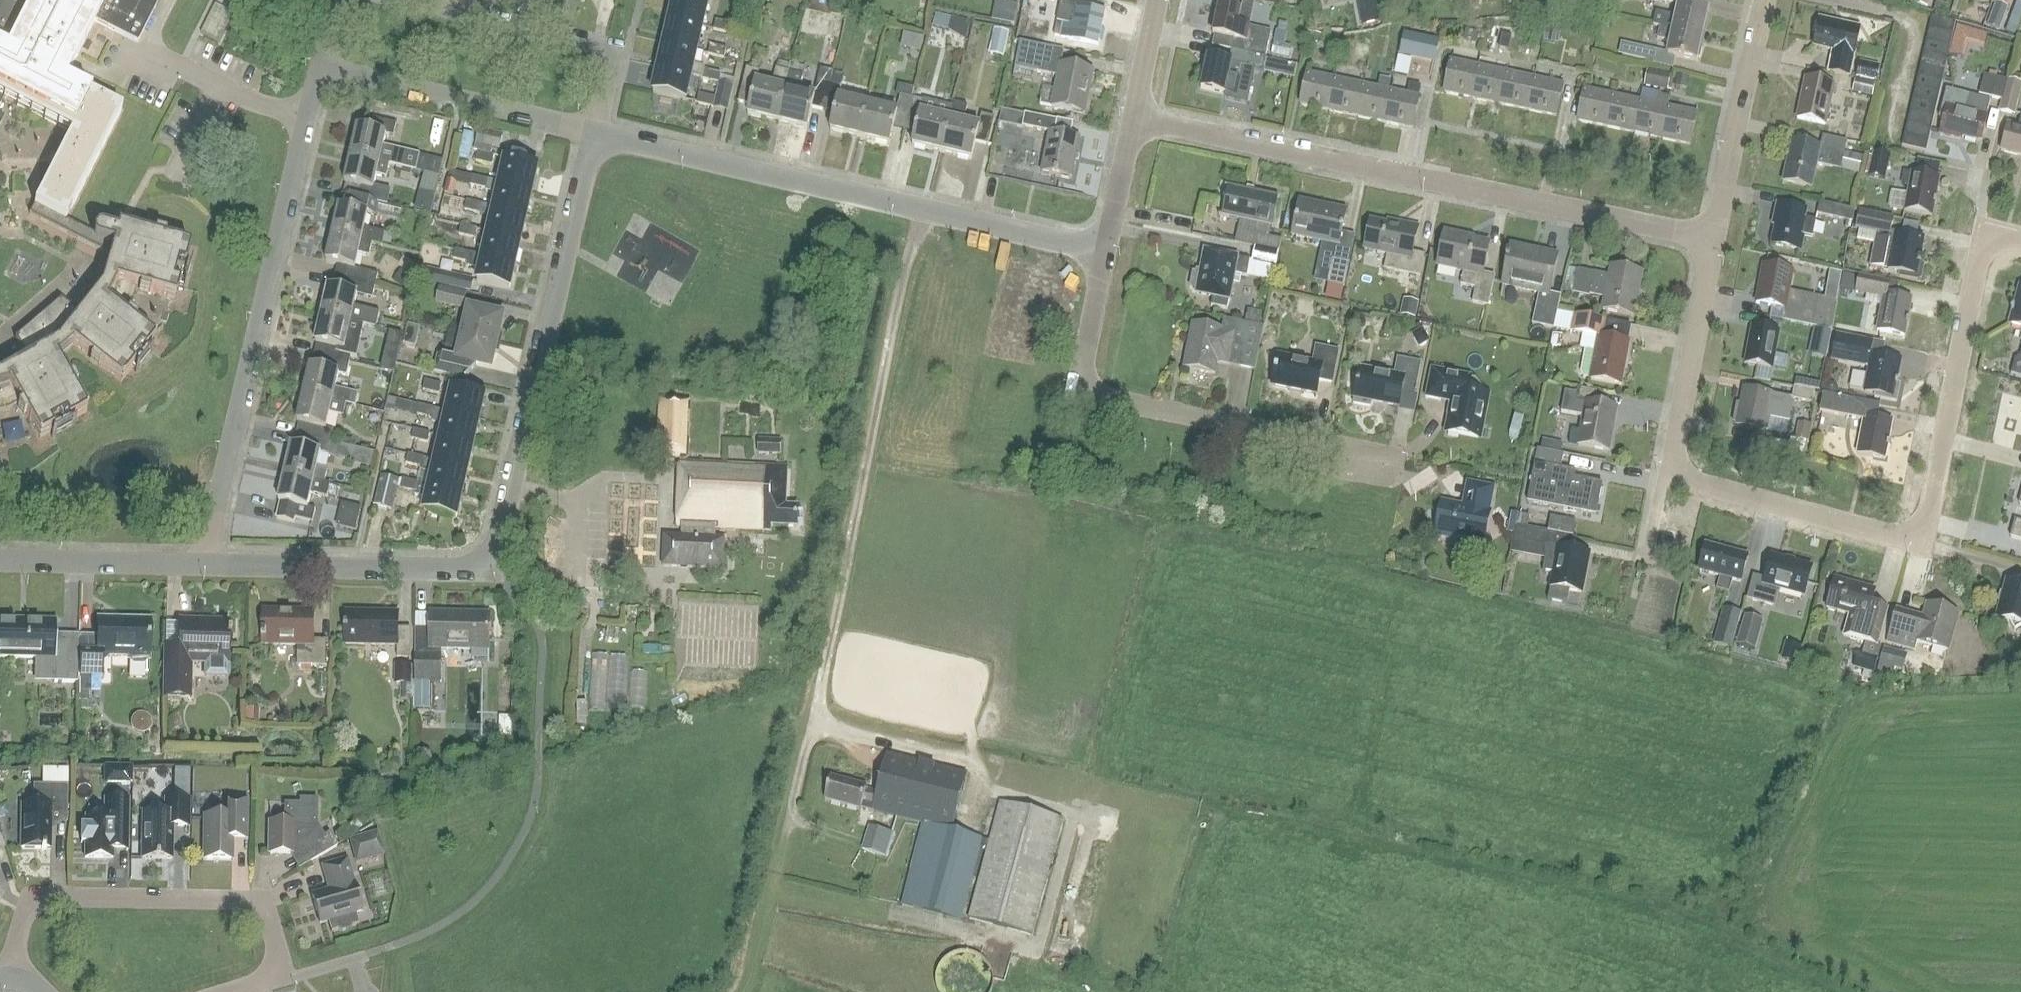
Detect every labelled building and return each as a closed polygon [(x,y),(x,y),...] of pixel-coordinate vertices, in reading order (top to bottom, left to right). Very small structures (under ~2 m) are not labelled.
[(3,98),(70,133),(34,204),(65,220),(121,111),(121,110),(64,81),(77,55),(89,31),(98,13),(141,35),(159,0),(0,0),(0,104),(3,98)] [(670,16),(702,24),(707,1),(704,0),(674,0),(670,16)] [(1362,25),(1379,22),(1374,0),(1357,0),(1362,25)] [(1394,8),(1393,0),(1380,0),(1381,10),(1394,8)] [(1014,4),(1002,2),(999,22),(1010,24),(1014,4)] [(1057,22),(1063,23),(1061,37),(1098,45),(1105,11),(1061,2),(1057,22)] [(1995,2),(1987,25),(1999,30),(2008,6),(1995,2)] [(2010,16),(2020,21),(2020,20),(2020,4),(2015,2),(2010,16)] [(1660,27),(1702,36),(1708,11),(1678,4),(1675,17),(1656,13),(1653,25),(1660,27)] [(1218,6),(1212,34),(1234,39),(1231,51),(1257,56),(1257,57),(1265,59),(1271,31),(1248,27),(1249,26),(1238,23),(1241,11),(1218,6)] [(809,29),(819,31),(823,13),(813,11),(809,29)] [(936,15),(933,28),(949,31),(952,19),(936,15)] [(696,50),(702,24),(670,16),(664,42),(696,50)] [(1928,28),(1952,34),(1954,22),(1931,16),(1928,28)] [(1833,50),(1828,72),(1848,76),(1853,55),(1859,28),(1819,19),(1813,46),(1833,50)] [(714,30),(729,33),(732,24),(716,20),(714,30)] [(1499,24),(1498,35),(1503,36),(1512,38),(1514,28),(1499,24)] [(1670,42),(1667,55),(1696,62),(1702,36),(1660,27),(1657,39),(1670,42)] [(1952,34),(1928,28),(1925,40),(1949,45),(1952,34)] [(994,31),(992,43),(1007,46),(1009,34),(994,31)] [(1465,31),(1462,44),(1475,46),(1477,33),(1465,31)] [(1438,41),(1404,33),(1400,51),(1434,58),(1438,41)] [(908,34),(907,47),(926,49),(927,35),(908,34)] [(1503,36),(1499,50),(1509,53),(1512,38),(1503,36)] [(1563,39),(1557,60),(1581,66),(1587,45),(1563,39)] [(1923,52),(1946,57),(1949,45),(1925,40),(1923,52)] [(664,42),(659,68),(690,76),(696,50),(664,42)] [(1014,68),(1057,76),(1051,107),(1084,114),(1093,71),(1061,65),(1064,51),(1020,42),(1014,68)] [(1356,51),(1369,54),(1370,46),(1358,44),(1356,51)] [(1653,63),(1656,51),(1624,44),(1622,56),(1653,63)] [(726,49),(710,46),(708,55),(724,58),(726,49)] [(1207,58),(1200,89),(1228,94),(1227,99),(1247,103),(1254,70),(1262,72),(1265,59),(1257,57),(1257,56),(1231,51),(1229,63),(1207,58)] [(1946,57),(1923,52),(1920,63),(1944,69),(1946,57)] [(1266,59),(1263,72),(1278,75),(1281,62),(1266,59)] [(1878,66),(1858,61),(1854,78),(1874,82),(1878,66)] [(1441,100),(1465,105),(1473,67),(1450,62),(1441,100)] [(1917,75),(1941,80),(1944,69),(1920,63),(1917,75)] [(1300,105),(1323,109),(1331,72),(1308,67),(1300,105)] [(1495,72),(1473,67),(1465,105),(1487,110),(1495,72)] [(690,76),(659,68),(653,93),(684,100),(690,76)] [(756,82),(759,71),(746,68),(738,102),(750,105),(747,115),(777,122),(789,72),(775,69),(772,85),(756,82)] [(803,76),(789,72),(777,122),(806,129),(811,108),(822,111),(832,72),(820,69),(814,95),(799,92),(803,76)] [(1643,86),(1667,91),(1670,74),(1647,69),(1643,86)] [(718,83),(720,74),(705,70),(703,79),(718,83)] [(844,75),(833,72),(832,72),(822,111),(834,113),(830,130),(859,137),(868,104),(839,97),(844,75)] [(1331,72),(1323,109),(1345,114),(1354,76),(1331,72)] [(1495,72),(1487,110),(1509,115),(1517,77),(1495,72)] [(1676,74),(1674,87),(1686,89),(1688,77),(1676,74)] [(1941,80),(1917,75),(1915,87),(1938,92),(1941,80)] [(1978,94),(1990,97),(2002,101),(2008,81),(1995,78),(1983,75),(1978,94)] [(1354,76),(1345,114),(1368,119),(1376,81),(1354,76)] [(1509,115),(1531,119),(1540,81),(1517,77),(1509,115)] [(1797,118),(1824,124),(1833,85),(1805,79),(1797,118)] [(1852,93),(1872,97),(1875,85),(1855,80),(1852,93)] [(2008,81),(2002,101),(1999,111),(2014,114),(2020,86),(2020,85),(2020,83),(2008,80),(2008,81)] [(1390,124),(1398,86),(1376,81),(1368,119),(1390,124)] [(1563,86),(1540,81),(1531,119),(1555,124),(1563,86)] [(898,85),(896,95),(900,96),(912,98),(914,89),(898,85)] [(1398,86),(1390,124),(1413,129),(1421,91),(1398,86)] [(1912,99),(1936,104),(1938,92),(1915,87),(1912,99)] [(912,99),(912,98),(904,130),(915,133),(912,145),(941,152),(949,119),(921,112),(925,92),(914,89),(912,99)] [(1987,113),(1966,108),(1969,96),(1945,90),(1938,119),(1943,120),(1940,134),(1954,138),(1954,135),(1980,142),(1987,113)] [(1575,129),(1598,134),(1606,96),(1583,91),(1575,129)] [(715,98),(699,94),(697,103),(712,107),(715,98)] [(893,127),(904,130),(912,98),(900,96),(896,111),(868,104),(859,137),(889,144),(893,127)] [(1629,101),(1606,96),(1598,134),(1620,139),(1629,101)] [(1936,104),(1912,99),(1909,110),(1933,116),(1936,104)] [(1651,105),(1629,101),(1620,139),(1643,143),(1651,105)] [(949,119),(941,152),(971,159),(975,142),(987,145),(994,118),(981,115),(978,126),(963,122),(966,108),(967,108),(967,107),(953,103),(949,119)] [(1651,105),(1643,143),(1665,148),(1673,110),(1651,105)] [(1665,148),(1688,153),(1696,115),(1673,110),(1665,148)] [(1907,122),(1931,127),(1933,116),(1909,110),(1907,122)] [(1072,124),(1025,114),(1022,127),(1049,132),(1041,173),(1071,179),(1079,138),(1070,136),(1072,124)] [(2007,124),(2000,150),(2020,156),(2020,115),(2018,127),(2007,124)] [(357,127),(350,155),(389,164),(388,166),(415,172),(419,157),(382,148),(385,134),(393,136),(396,124),(373,118),(370,130),(357,127)] [(1931,127),(1907,122),(1904,134),(1928,139),(1931,127)] [(499,149),(502,134),(478,129),(475,143),(499,149)] [(1928,139),(1904,134),(1901,146),(1925,151),(1926,147),(1928,139)] [(1846,142),(1823,137),(1820,147),(1792,141),(1782,181),(1811,188),(1816,164),(1858,174),(1862,156),(1844,152),(1846,142)] [(494,156),(478,152),(475,161),(491,166),(494,156)] [(1884,181),(1890,157),(1872,153),(1867,177),(1884,181)] [(389,164),(350,155),(344,183),(346,183),(343,195),(378,203),(387,205),(388,204),(387,191),(388,189),(373,186),(376,175),(386,177),(388,166),(389,164)] [(505,158),(499,183),(531,190),(537,165),(505,158)] [(1901,185),(1908,186),(1904,210),(1931,216),(1938,178),(1903,172),(1901,185)] [(422,181),(436,185),(439,177),(424,173),(422,181)] [(469,185),(485,189),(487,180),(471,176),(469,185)] [(447,180),(443,193),(453,196),(457,183),(447,180)] [(526,213),(531,190),(499,183),(487,180),(485,189),(485,191),(497,194),(494,206),(526,213)] [(1224,185),(1218,215),(1239,220),(1248,222),(1243,245),(1255,247),(1278,252),(1281,239),(1270,237),(1272,227),(1279,197),(1224,185)] [(332,234),(361,241),(372,244),(382,246),(385,233),(364,228),(367,213),(375,215),(378,203),(343,195),(340,207),(338,206),(332,234)] [(481,214),(483,205),(467,200),(464,210),(481,214)] [(1292,235),(1338,245),(1346,211),(1298,202),(1292,235)] [(1834,206),(1819,202),(1816,214),(1832,217),(1851,222),(1854,210),(1834,206)] [(5,409),(19,402),(8,383),(57,357),(72,344),(106,301),(122,313),(132,301),(135,288),(116,283),(128,229),(131,219),(120,216),(116,231),(102,228),(101,227),(100,227),(99,227),(98,228),(97,228),(96,229),(95,229),(95,230),(94,231),(94,232),(93,233),(93,234),(65,220),(34,204),(34,205),(29,214),(109,255),(101,286),(78,313),(59,299),(14,337),(25,358),(0,372),(0,410),(5,409)] [(1811,238),(1815,221),(1804,219),(1806,210),(1777,204),(1774,218),(1777,219),(1771,244),(1800,250),(1803,236),(1811,238)] [(494,207),(483,205),(481,214),(492,216),(488,231),(520,238),(526,213),(494,206),(494,207)] [(1900,272),(1899,277),(1916,280),(1921,279),(1923,265),(1920,262),(1920,259),(1919,259),(1923,238),(1890,231),(1892,218),(1858,212),(1855,229),(1876,233),(1870,266),(1900,272)] [(1401,223),(1400,226),(1370,220),(1364,250),(1389,255),(1386,269),(1419,276),(1424,255),(1412,252),(1417,226),(1401,223)] [(475,238),(477,229),(461,225),(459,234),(475,238)] [(128,229),(116,283),(135,288),(139,289),(138,293),(148,296),(149,292),(175,299),(178,286),(183,287),(182,289),(184,290),(191,264),(190,263),(189,265),(185,264),(190,246),(164,239),(165,235),(155,232),(154,236),(128,229)] [(486,241),(483,255),(515,262),(520,238),(488,231),(488,232),(477,229),(475,238),(486,241)] [(1493,281),(1481,279),(1489,244),(1464,238),(1464,236),(1444,232),(1437,265),(1463,271),(1460,285),(1475,288),(1472,302),(1488,306),(1493,281)] [(378,274),(354,269),(358,254),(369,256),(372,244),(361,241),(332,234),(326,262),(337,265),(335,276),(367,284),(375,286),(378,274)] [(1532,324),(1554,329),(1561,295),(1549,293),(1556,256),(1510,246),(1502,284),(1539,292),(1532,324)] [(1255,247),(1252,263),(1275,267),(1278,252),(1255,247)] [(471,254),(455,250),(453,259),(468,263),(469,263),(471,254)] [(1227,309),(1228,300),(1233,274),(1246,277),(1250,260),(1237,258),(1237,257),(1204,251),(1200,272),(1197,271),(1196,274),(1193,273),(1191,287),(1194,287),(1193,290),(1196,291),(1196,293),(1212,296),(1210,306),(1227,309)] [(482,257),(471,254),(469,263),(468,263),(468,264),(480,267),(477,282),(509,289),(515,262),(483,255),(482,257)] [(1345,288),(1350,263),(1332,260),(1327,283),(1345,288)] [(1789,309),(1787,322),(1831,330),(1836,307),(1816,303),(1817,297),(1788,291),(1792,271),(1763,265),(1755,303),(1785,309),(1785,308),(1789,309)] [(1609,276),(1593,273),(1589,294),(1604,297),(1602,310),(1633,316),(1642,273),(1611,266),(1609,276)] [(1343,297),(1349,298),(1352,284),(1358,285),(1361,269),(1350,267),(1343,297)] [(473,279),(426,268),(423,281),(470,292),(473,279)] [(1578,270),(1573,293),(1589,296),(1589,294),(1593,273),(1578,270)] [(1830,270),(1826,289),(1838,291),(1842,273),(1830,270)] [(403,273),(396,285),(406,291),(413,279),(403,273)] [(1844,274),(1841,288),(1856,291),(1858,276),(1844,274)] [(375,286),(367,284),(335,276),(335,277),(332,288),(328,287),(321,315),(363,325),(376,327),(379,312),(354,306),(356,294),(372,298),(375,286)] [(1855,293),(1882,298),(1876,331),(1904,336),(1911,299),(1886,294),(1889,282),(1858,276),(1856,291),(1855,293)] [(464,309),(468,293),(439,286),(436,303),(464,309)] [(2019,286),(2008,324),(2020,327),(2020,286),(2019,286)] [(1409,300),(1406,316),(1415,318),(1418,302),(1409,300)] [(106,301),(72,344),(91,359),(89,362),(97,369),(100,365),(121,382),(132,367),(136,370),(135,372),(136,373),(152,352),(151,351),(150,352),(146,350),(154,339),(133,322),(136,319),(128,313),(125,316),(122,313),(106,301)] [(469,309),(463,335),(496,343),(502,317),(469,309)] [(1245,322),(1260,325),(1262,312),(1247,310),(1245,322)] [(315,343),(317,344),(314,355),(349,363),(350,356),(356,357),(356,356),(363,325),(321,315),(315,343)] [(1601,336),(1604,320),(1574,315),(1571,331),(1597,336),(1595,351),(1585,350),(1580,373),(1584,378),(1590,379),(1620,385),(1628,341),(1601,336)] [(1253,369),(1257,351),(1262,328),(1224,320),(1222,330),(1192,324),(1183,367),(1214,374),(1217,362),(1228,364),(1229,359),(1238,361),(1237,366),(1253,369)] [(1772,369),(1779,332),(1751,326),(1744,364),(1772,369)] [(1411,335),(1419,348),(1430,342),(1422,328),(1411,335)] [(1816,331),(1811,355),(1825,358),(1830,334),(1816,331)] [(433,372),(464,379),(466,379),(476,369),(477,365),(490,369),(496,343),(463,335),(449,332),(443,356),(437,355),(433,372)] [(1881,356),(1884,343),(1834,334),(1831,352),(1871,359),(1865,392),(1875,394),(1874,398),(1896,402),(1899,384),(1897,384),(1898,381),(1895,381),(1900,360),(1881,356)] [(1313,363),(1277,355),(1271,385),(1316,394),(1319,380),(1332,383),(1339,351),(1316,346),(1313,363)] [(346,375),(349,363),(314,355),(311,367),(310,366),(303,394),(346,404),(355,406),(358,394),(335,388),(338,373),(346,375)] [(57,357),(8,383),(19,402),(21,405),(17,407),(22,416),(26,414),(39,438),(50,431),(53,435),(51,436),(52,437),(75,424),(74,423),(72,424),(70,420),(86,411),(73,388),(77,386),(72,376),(68,378),(57,357)] [(1359,368),(1353,398),(1354,398),(1353,404),(1370,407),(1371,401),(1398,406),(1401,392),(1414,395),(1421,362),(1398,358),(1395,375),(1359,368)] [(1477,437),(1485,396),(1468,393),(1471,376),(1431,368),(1425,398),(1440,401),(1441,396),(1454,399),(1448,432),(1477,437)] [(441,385),(425,381),(423,391),(439,394),(441,385)] [(1791,399),(1812,403),(1814,391),(1793,386),(1791,399)] [(478,421),(484,394),(452,387),(447,412),(478,421)] [(1583,416),(1578,445),(1608,451),(1616,408),(1601,405),(1603,393),(1577,388),(1576,393),(1565,391),(1561,412),(1583,416)] [(1770,399),(1771,394),(1743,388),(1740,405),(1736,404),(1733,423),(1736,423),(1736,425),(1767,431),(1769,418),(1788,422),(1792,403),(1770,399)] [(330,442),(333,430),(325,429),(329,413),(343,416),(346,404),(303,394),(297,422),(298,423),(296,434),(330,442)] [(1877,419),(1880,405),(1823,394),(1819,411),(1863,420),(1857,453),(1884,459),(1892,422),(1877,419)] [(390,399),(387,410),(395,412),(396,410),(398,401),(390,399)] [(657,457),(687,458),(690,402),(660,400),(657,457)] [(417,415),(432,419),(434,409),(419,406),(417,415)] [(447,412),(434,409),(432,419),(432,421),(444,423),(441,435),(473,443),(478,421),(447,412)] [(1808,424),(1796,422),(1793,438),(1805,441),(1808,424)] [(428,443),(430,433),(413,430),(411,439),(428,443)] [(330,484),(324,483),(327,470),(317,467),(320,453),(328,455),(330,442),(296,434),(293,446),(291,445),(285,473),(330,484)] [(441,435),(435,461),(467,469),(473,443),(441,435)] [(781,440),(762,440),(761,454),(781,455),(781,440)] [(1560,469),(1563,454),(1537,449),(1527,502),(1596,515),(1602,484),(1574,478),(1575,472),(1560,469)] [(424,458),(408,455),(406,464),(422,468),(424,458)] [(433,471),(430,484),(462,491),(467,469),(435,461),(424,458),(422,468),(422,469),(433,471)] [(796,527),(797,507),(785,506),(787,467),(679,462),(676,526),(683,526),(682,537),(664,536),(663,566),(723,569),(724,539),(713,539),(714,528),(771,531),(771,526),(796,527)] [(327,497),(330,484),(285,473),(278,501),(280,502),(277,518),(294,522),(295,518),(312,521),(315,509),(307,508),(310,493),(327,497)] [(392,511),(399,480),(381,476),(373,506),(392,511)] [(415,492),(416,492),(418,483),(402,479),(400,489),(415,492)] [(1489,512),(1488,512),(1493,487),(1467,482),(1462,507),(1442,503),(1436,534),(1483,544),(1489,512)] [(427,498),(424,511),(455,518),(462,491),(430,484),(430,486),(418,483),(416,492),(415,492),(414,495),(427,498)] [(341,522),(360,528),(366,505),(347,499),(341,522)] [(1511,512),(1507,532),(1514,534),(1515,525),(1518,513),(1511,512)] [(1515,525),(1527,528),(1530,516),(1518,513),(1515,525)] [(2014,521),(2010,537),(2020,540),(2020,523),(2014,521)] [(1581,593),(1589,553),(1574,550),(1577,538),(1527,529),(1525,541),(1547,546),(1544,559),(1545,559),(1542,571),(1552,573),(1548,599),(1547,599),(1547,600),(1567,604),(1567,602),(1566,602),(1568,590),(1581,593)] [(1698,570),(1720,576),(1716,588),(1728,592),(1732,580),(1740,582),(1747,556),(1705,544),(1698,570)] [(1811,567),(1771,556),(1764,579),(1753,575),(1746,599),(1774,607),(1779,589),(1804,596),(1811,567)] [(1834,579),(1826,608),(1849,615),(1843,636),(1865,642),(1877,645),(1887,609),(1871,604),(1875,590),(1834,579)] [(2006,580),(1996,618),(2020,625),(2020,584),(2006,580)] [(1957,613),(1927,605),(1923,618),(1895,610),(1886,643),(1913,651),(1916,642),(1946,651),(1957,613)] [(1741,613),(1723,608),(1716,633),(1734,638),(1738,624),(1741,613)] [(313,640),(313,612),(264,611),(264,644),(297,645),(297,664),(325,665),(326,640),(313,640)] [(398,613),(346,612),(345,644),(397,645),(396,657),(409,657),(410,628),(397,628),(398,613)] [(415,628),(415,666),(414,681),(441,681),(441,648),(489,649),(489,615),(430,614),(430,628),(415,628)] [(1762,620),(1744,615),(1736,643),(1736,645),(1753,650),(1754,648),(1762,620)] [(38,677),(54,677),(54,682),(77,682),(78,637),(56,637),(56,618),(0,617),(0,657),(38,658),(38,677)] [(97,637),(79,637),(79,674),(101,674),(101,653),(129,654),(129,660),(131,660),(131,659),(134,662),(142,662),(145,660),(148,660),(148,654),(149,654),(149,620),(98,619),(97,637)] [(226,673),(227,622),(179,621),(179,647),(165,646),(163,701),(189,701),(190,661),(205,661),(205,674),(225,674),(225,673),(226,673)] [(1877,645),(1865,642),(1861,655),(1858,654),(1852,674),(1872,680),(1882,647),(1877,645)] [(1882,648),(1876,672),(1892,676),(1894,667),(1902,669),(1906,654),(1882,648)] [(594,709),(630,709),(630,705),(649,705),(649,669),(631,669),(631,652),(595,652),(594,709)] [(393,664),(393,684),(400,684),(400,699),(413,700),(413,681),(414,681),(415,666),(411,666),(411,664),(393,664)] [(259,710),(246,710),(246,721),(258,721),(259,710)] [(141,712),(137,713),(133,716),(131,720),(131,725),(133,729),(136,732),(141,733),(145,732),(149,729),(151,725),(151,720),(149,716),(146,713),(141,712)] [(966,774),(887,753),(877,793),(872,809),(922,823),(952,831),(966,774)] [(131,786),(132,766),(122,766),(121,785),(131,786)] [(830,777),(824,800),(860,809),(861,808),(872,811),(872,809),(877,793),(865,790),(866,786),(830,777)] [(67,814),(68,786),(33,785),(32,805),(21,805),(20,848),(50,849),(51,813),(67,814)] [(188,825),(189,800),(164,799),(164,813),(142,812),(141,859),(171,859),(172,825),(188,825)] [(203,816),(202,860),(232,860),(232,840),(246,840),(247,799),(232,799),(232,816),(203,816)] [(284,823),(269,823),(268,853),(289,854),(291,852),(292,850),(300,850),(308,863),(336,846),(329,833),(323,837),(316,824),(316,800),(299,799),(299,804),(284,804),(284,823)] [(85,843),(84,858),(112,858),(113,845),(127,846),(128,800),(109,800),(108,817),(85,816),(85,826),(81,826),(81,843),(85,843)] [(988,846),(969,919),(1031,935),(1062,819),(1000,802),(990,841),(988,846)] [(891,854),(898,830),(874,823),(867,847),(891,854)] [(960,921),(980,844),(988,846),(990,841),(981,839),(981,838),(952,831),(922,823),(902,905),(960,921)] [(353,839),(358,854),(381,848),(376,833),(353,839)] [(351,926),(358,924),(358,923),(357,923),(354,913),(361,911),(346,859),(321,866),(328,890),(311,895),(319,923),(329,920),(332,930),(330,931),(331,932),(338,930),(341,931),(345,930),(348,929),(351,926)] [(993,979),(992,975),(991,970),(989,965),(986,961),(982,958),(978,955),(973,953),(968,952),(963,952),(958,952),(954,954),(949,956),(945,959),(941,962),(939,966),(936,971),(935,975),(935,980),(935,985),(936,990),(937,991),(990,991),(992,988),(992,984),(993,979)]
